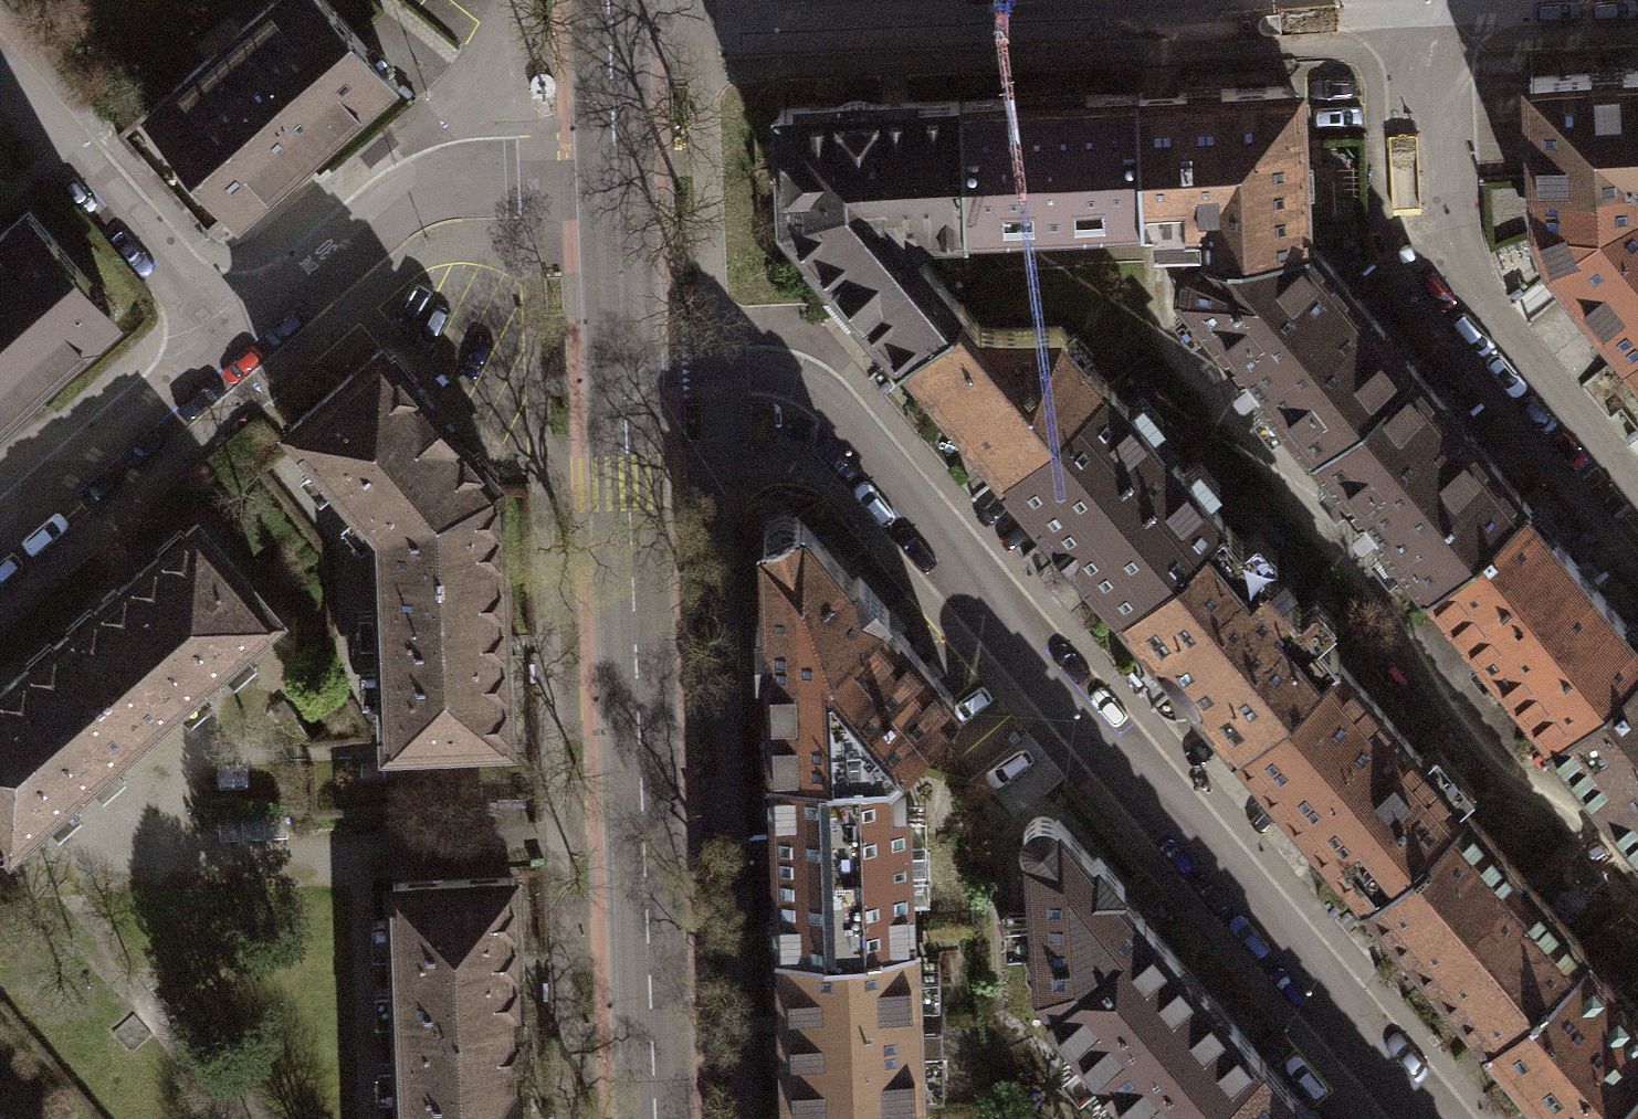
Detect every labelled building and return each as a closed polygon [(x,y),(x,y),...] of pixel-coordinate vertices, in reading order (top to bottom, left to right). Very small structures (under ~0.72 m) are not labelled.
[(392,74),(327,0),(267,0),(230,33),(145,107),(236,210),(392,74)] [(1534,175),(1631,168),(1637,176),(1637,70),(1531,74),(1534,175)] [(1284,85),(1137,93),(1143,213),(1200,211),(1200,242),(1305,236),(1300,99),(1284,85)] [(960,99),(965,221),(1143,213),(1137,93),(960,99)] [(783,210),(902,350),(958,300),(910,244),(925,230),(925,221),(965,221),(960,99),(778,104),(783,210)] [(1625,349),(1637,338),(1637,176),(1631,168),(1534,175),(1535,219),(1528,226),(1534,246),(1546,249),(1625,349)] [(115,307),(28,209),(0,234),(0,407),(115,307)] [(1180,283),(1314,440),(1407,362),(1305,236),(1200,242),(1182,258),(1180,283)] [(902,350),(1004,469),(1106,382),(1059,325),(977,325),(958,300),(902,350)] [(1637,364),(1637,338),(1625,349),(1637,364)] [(288,425),(377,527),(378,562),(499,558),(496,482),(381,345),(288,425)] [(1407,362),(1314,440),(1427,575),(1521,497),(1407,362)] [(1223,513),(1106,382),(1004,469),(1120,601),(1223,513)] [(1550,732),(1637,658),(1637,639),(1521,497),(1427,575),(1550,732)] [(1335,649),(1223,513),(1120,601),(1231,736),(1335,649)] [(768,659),(773,755),(888,751),(949,699),(878,613),(889,604),(856,570),(849,578),(794,517),(766,527),(768,614),(755,614),(755,659),(768,659)] [(124,581),(63,636),(141,727),(278,612),(197,519),(124,581)] [(499,558),(378,562),(385,739),(507,735),(499,558)] [(63,636),(1,686),(0,687),(0,834),(8,842),(141,727),(63,636)] [(1456,803),(1335,649),(1231,736),(1365,885),(1456,803)] [(1550,732),(1637,839),(1637,658),(1550,732)] [(773,755),(779,932),(909,928),(907,851),(924,851),(923,828),(904,829),(903,791),(890,792),(888,751),(773,755)] [(1583,948),(1456,803),(1365,885),(1490,1029),(1578,952),(1583,948)] [(1054,997),(1142,920),(1112,886),(1120,879),(1096,850),(1090,854),(1055,818),(1044,812),(1033,814),(1025,821),(1025,828),(1037,977),(1054,997)] [(520,1012),(514,876),(393,881),(398,1017),(520,1012)] [(1142,920),(1054,997),(1048,1002),(1149,1118),(1183,1118),(1258,1054),(1142,920)] [(779,932),(788,1118),(922,1113),(915,927),(909,928),(779,932)] [(1578,952),(1490,1029),(1566,1118),(1571,1118),(1637,1063),(1637,1017),(1578,952)] [(520,1012),(398,1017),(401,1118),(524,1118),(520,1012)] [(1258,1054),(1183,1118),(1314,1118),(1258,1054)] [(1571,1118),(1637,1118),(1637,1063),(1571,1118)]
